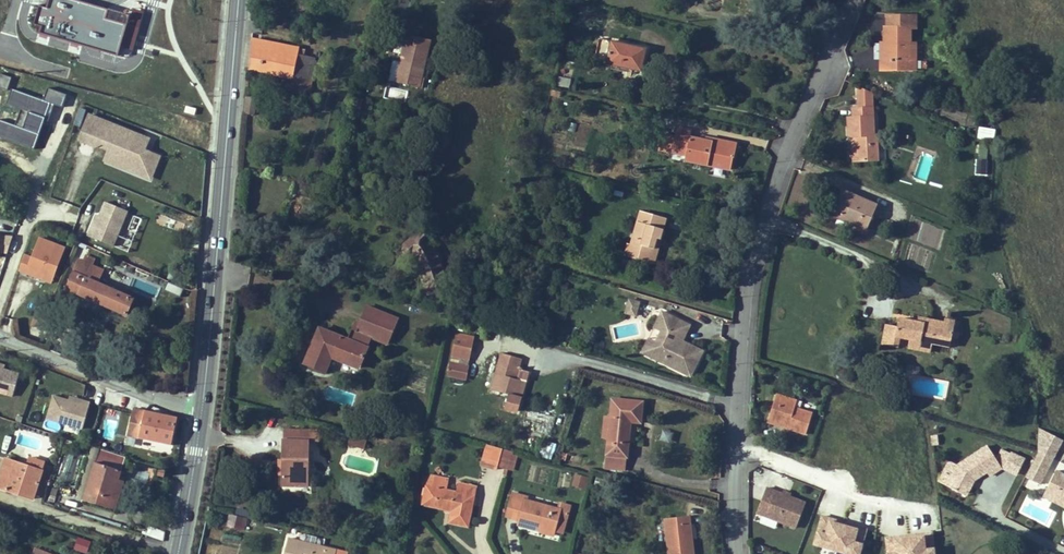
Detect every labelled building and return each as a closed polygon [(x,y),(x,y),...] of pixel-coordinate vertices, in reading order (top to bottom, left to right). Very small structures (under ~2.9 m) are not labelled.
[(39,34),(117,57),(129,17),(73,0),(48,0),(45,9),(40,7),(34,25),(41,27),(39,34)] [(906,69),(906,61),(910,61),(910,43),(911,28),(916,28),(916,15),(887,15),(887,27),(885,27),(885,43),(885,44),(887,44),(887,50),(885,50),(885,60),(881,60),(881,69),(906,69)] [(421,77),(430,40),(408,34),(401,62),(396,82),(422,88),(424,78),(421,77)] [(304,56),(298,54),(299,49),(300,49),(252,39),(250,68),(293,77),(297,77),(303,79),(301,89),(310,91),(316,62),(314,61),(315,58),(304,56)] [(641,71),(646,49),(599,39),(594,65),(606,67),(607,63),(641,71)] [(916,70),(916,43),(910,43),(910,61),(906,61),(906,69),(916,70)] [(396,82),(401,62),(393,60),(389,80),(396,82)] [(301,89),(303,79),(297,77),(295,88),(301,89)] [(568,88),(570,80),(558,77),(556,85),(568,88)] [(878,160),(877,135),(874,135),(872,92),(858,86),(859,108),(853,108),(853,117),(848,117),(849,136),(853,136),(857,136),(858,161),(878,160)] [(254,115),(257,98),(247,96),(246,113),(254,115)] [(359,117),(363,99),(356,98),(352,116),(359,117)] [(0,110),(0,129),(9,133),(17,119),(0,110)] [(145,150),(149,139),(129,131),(127,133),(117,129),(118,126),(89,115),(80,140),(96,146),(103,143),(110,146),(106,157),(127,165),(125,168),(143,176),(148,162),(151,163),(155,154),(145,150)] [(730,156),(733,143),(722,141),(721,144),(712,142),(712,145),(705,143),(706,141),(690,138),(692,129),(678,126),(675,137),(672,153),(686,156),(685,160),(731,170),(733,157),(730,156)] [(672,153),(675,137),(662,134),(659,150),(672,153)] [(987,154),(989,145),(982,144),(980,153),(987,154)] [(151,179),(160,156),(155,154),(151,163),(148,162),(143,176),(151,179)] [(986,174),(987,161),(976,160),(975,174),(986,174)] [(867,230),(877,205),(841,190),(837,200),(832,212),(831,214),(867,230)] [(113,246),(128,211),(106,202),(100,216),(96,226),(93,225),(88,236),(113,246)] [(661,239),(667,218),(640,211),(630,244),(630,245),(634,246),(630,257),(650,263),(657,238),(661,239)] [(182,230),(185,224),(179,221),(176,228),(182,230)] [(449,286),(441,263),(438,254),(437,253),(435,253),(428,242),(430,241),(430,240),(424,234),(422,232),(420,231),(418,232),(405,244),(403,246),(403,249),(404,252),(405,254),(407,255),(409,256),(411,256),(413,256),(416,261),(428,293),(429,294),(449,287),(449,286)] [(0,237),(0,253),(8,253),(13,238),(0,237)] [(654,264),(661,239),(657,238),(650,263),(654,264)] [(24,256),(19,271),(50,281),(61,248),(36,239),(29,258),(24,256)] [(71,258),(76,247),(67,243),(62,255),(71,258)] [(630,257),(634,246),(630,245),(630,244),(627,244),(624,255),(630,257)] [(134,298),(97,283),(103,270),(92,265),(94,260),(86,256),(84,262),(78,259),(73,272),(86,278),(79,294),(127,314),(134,298)] [(528,267),(530,262),(520,259),(518,264),(528,267)] [(79,294),(86,278),(73,272),(66,288),(79,294)] [(636,316),(639,302),(630,299),(625,313),(636,316)] [(359,368),(372,338),(387,344),(398,318),(367,306),(360,323),(355,321),(348,339),(319,328),(307,358),(327,367),(331,357),(359,368)] [(691,376),(703,351),(682,341),(680,340),(683,335),(685,336),(690,325),(662,311),(654,328),(661,332),(657,341),(652,351),(660,355),(658,360),(691,376)] [(6,318),(4,333),(18,334),(19,319),(6,318)] [(957,338),(958,332),(953,331),(955,321),(945,319),(944,323),(929,319),(928,324),(919,322),(899,318),(897,327),(886,324),(882,344),(897,347),(899,337),(910,339),(920,341),(919,345),(931,347),(931,343),(950,347),(952,337),(957,338)] [(469,359),(474,337),(457,333),(452,356),(469,359)] [(652,351),(657,341),(649,338),(642,353),(658,360),(660,355),(652,351)] [(930,352),(931,347),(919,345),(920,341),(910,339),(908,348),(930,352)] [(515,379),(519,367),(521,358),(502,353),(491,390),(510,395),(506,408),(517,411),(525,382),(515,379)] [(467,367),(469,359),(452,356),(451,363),(467,367)] [(327,367),(307,358),(305,363),(325,372),(327,367)] [(465,379),(468,367),(467,367),(451,363),(448,375),(465,379)] [(525,382),(528,371),(523,370),(523,368),(519,367),(515,379),(525,382)] [(13,396),(20,374),(4,369),(0,368),(0,392),(13,396)] [(407,386),(423,391),(426,378),(410,374),(407,386)] [(83,429),(90,403),(81,401),(80,404),(69,401),(53,396),(47,419),(83,429)] [(795,409),(797,402),(777,396),(770,423),(806,433),(812,413),(795,409)] [(627,457),(630,425),(628,425),(628,421),(630,421),(640,422),(642,402),(612,399),(610,417),(608,438),(607,455),(627,457)] [(172,445),(178,418),(133,408),(127,435),(172,445)] [(1053,460),(1063,440),(1039,428),(1038,452),(1053,460)] [(308,485),(308,441),(307,441),(307,430),(286,429),(286,441),(283,441),(283,459),(283,460),(285,460),(285,465),(283,465),(283,474),(283,485),(308,485)] [(320,441),(320,430),(307,430),(307,441),(308,441),(320,441)] [(671,443),(673,433),(661,430),(659,441),(671,443)] [(355,446),(358,438),(351,437),(349,444),(355,446)] [(365,449),(367,441),(358,438),(355,446),(365,449)] [(543,440),(539,457),(551,459),(555,443),(543,440)] [(497,467),(503,449),(487,445),(482,463),(497,467)] [(141,489),(143,482),(120,475),(126,457),(92,446),(77,498),(110,508),(113,498),(118,499),(121,488),(139,493),(141,489)] [(1002,468),(997,460),(988,446),(958,465),(947,486),(963,494),(970,479),(973,478),(974,480),(987,472),(989,476),(1002,468)] [(512,458),(513,452),(503,449),(497,467),(497,469),(498,465),(505,467),(503,474),(507,476),(509,466),(512,458)] [(1017,475),(1024,460),(1002,449),(997,460),(1002,468),(1017,475)] [(1040,484),(1053,460),(1038,452),(1025,477),(1040,484)] [(625,470),(627,457),(607,455),(605,468),(625,470)] [(43,471),(45,463),(29,457),(26,466),(43,471)] [(43,471),(26,466),(6,459),(0,478),(0,488),(33,499),(43,471)] [(947,486),(958,465),(949,461),(939,482),(947,486)] [(1056,470),(1048,486),(1057,490),(1054,498),(1063,503),(1063,474),(1056,470)] [(581,487),(584,476),(577,474),(574,485),(581,487)] [(468,526),(476,487),(460,483),(458,492),(446,490),(448,479),(435,476),(433,487),(427,486),(423,504),(445,509),(452,511),(451,513),(449,522),(468,526)] [(602,487),(604,479),(597,477),(594,485),(602,487)] [(966,496),(974,480),(973,478),(970,479),(963,494),(966,496)] [(1054,498),(1057,490),(1048,486),(1043,496),(1063,507),(1063,503),(1054,498)] [(796,528),(806,503),(791,497),(782,494),(766,488),(757,512),(796,528)] [(563,532),(570,506),(562,504),(560,509),(526,500),(527,497),(513,493),(507,516),(520,519),(520,521),(541,527),(541,528),(554,532),(555,530),(563,532)] [(115,509),(118,499),(113,498),(110,508),(115,509)] [(691,537),(690,537),(689,525),(691,524),(690,515),(665,518),(669,553),(693,553),(691,537)] [(245,528),(247,519),(239,516),(237,526),(245,528)] [(820,517),(812,548),(835,553),(861,553),(868,530),(820,517)] [(254,527),(256,519),(249,518),(247,525),(254,527)] [(541,528),(541,527),(520,521),(518,525),(540,531),(541,528)] [(164,541),(165,533),(157,529),(148,526),(146,535),(164,541)] [(884,537),(886,553),(935,553),(933,532),(884,537)] [(288,538),(284,553),(336,553),(337,550),(288,538)] [(87,552),(91,543),(78,539),(75,548),(87,552)]
